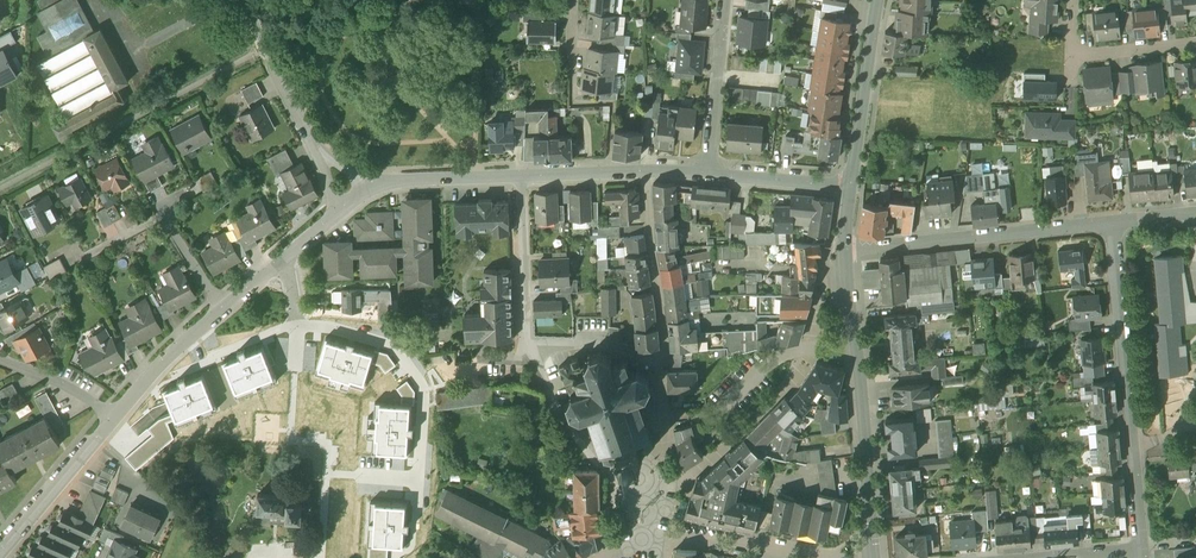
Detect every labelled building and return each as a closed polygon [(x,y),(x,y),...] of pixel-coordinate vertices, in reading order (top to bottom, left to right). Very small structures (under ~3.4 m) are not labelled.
[(48,57),(94,32),(77,0),(39,0),(38,1),(43,10),(38,12),(48,31),(38,36),(48,57)] [(590,12),(614,15),(615,0),(591,0),(590,12)] [(706,28),(708,0),(683,0),(682,11),(684,11),(682,25),(680,25),(680,26),(691,27),(706,28)] [(766,11),(767,0),(746,0),(745,9),(766,11)] [(822,10),(836,12),(837,11),(843,12),(845,3),(824,0),(822,8),(823,8),(822,10)] [(931,0),(926,0),(903,0),(902,9),(929,11),(931,11),(931,0)] [(1057,21),(1059,0),(1025,0),(1025,3),(1033,3),(1032,18),(1029,18),(1029,19),(1049,20),(1057,21)] [(1165,8),(1166,16),(1173,15),(1172,0),(1164,0),(1165,8)] [(1186,14),(1184,0),(1172,0),(1173,15),(1174,24),(1186,23),(1186,14)] [(1186,14),(1195,13),(1195,0),(1184,0),(1186,14)] [(1158,8),(1145,10),(1148,36),(1160,35),(1160,26),(1158,8)] [(1167,26),(1166,16),(1165,8),(1158,8),(1160,26),(1167,26)] [(749,9),(748,16),(769,19),(770,12),(749,9)] [(929,19),(929,11),(902,9),(898,9),(898,16),(897,16),(896,23),(895,23),(894,32),(928,34),(928,30),(923,30),(924,19),(929,19)] [(837,13),(836,12),(822,10),(821,10),(819,17),(822,18),(822,17),(836,20),(837,13)] [(1118,10),(1105,12),(1108,38),(1121,37),(1120,28),(1118,10)] [(1120,28),(1127,27),(1125,12),(1125,10),(1118,10),(1120,28)] [(1139,37),(1148,36),(1145,10),(1132,11),(1134,29),(1135,37),(1139,37)] [(1132,11),(1125,12),(1127,27),(1127,30),(1134,29),(1132,11)] [(616,15),(614,15),(590,12),(588,34),(599,35),(614,36),(614,34),(616,15)] [(1095,39),(1108,38),(1105,12),(1092,13),(1094,31),(1095,39)] [(1085,14),(1087,32),(1094,31),(1092,13),(1085,14)] [(739,43),(762,45),(763,31),(766,32),(767,20),(740,17),(739,26),(740,26),(739,43)] [(822,18),(820,31),(847,36),(847,34),(851,31),(848,27),(849,22),(836,20),(822,17),(822,18)] [(1028,33),(1048,34),(1049,20),(1029,19),(1028,33)] [(534,43),(556,43),(556,27),(549,27),(549,21),(545,21),(527,21),(527,35),(534,35),(534,43)] [(676,32),(677,32),(691,34),(691,27),(680,26),(680,25),(676,25),(676,32)] [(71,129),(92,118),(96,116),(124,101),(117,88),(129,81),(100,29),(94,32),(48,57),(37,63),(67,119),(54,126),(59,136),(71,129)] [(0,36),(0,51),(4,48),(17,42),(11,31),(0,36)] [(846,43),(847,36),(820,31),(818,45),(848,51),(849,44),(846,43)] [(908,33),(894,32),(886,31),(882,52),(904,53),(905,48),(908,33)] [(691,34),(677,32),(676,40),(680,40),(691,41),(691,34)] [(599,43),(607,43),(624,45),(625,35),(614,34),(614,36),(599,35),(599,43)] [(695,73),(701,73),(704,42),(691,41),(680,40),(678,55),(677,56),(677,61),(678,63),(677,71),(695,73)] [(19,45),(17,42),(4,48),(18,75),(19,45)] [(625,45),(624,45),(607,43),(607,51),(617,52),(617,53),(624,53),(625,45)] [(847,58),(848,51),(818,45),(815,60),(842,64),(844,57),(847,58)] [(904,53),(919,54),(921,46),(909,46),(909,49),(905,48),(904,53)] [(1,84),(18,75),(4,48),(0,51),(0,81),(1,84)] [(587,68),(587,69),(613,72),(615,72),(617,53),(617,52),(607,51),(589,49),(587,60),(589,60),(588,68),(587,68)] [(731,69),(738,70),(739,56),(732,55),(731,69)] [(741,56),(739,56),(738,70),(745,70),(747,57),(741,56)] [(748,57),(747,57),(745,70),(752,71),(754,57),(748,57)] [(755,57),(754,57),(752,71),(759,72),(761,58),(755,57)] [(762,58),(761,58),(759,72),(766,72),(768,59),(762,58)] [(769,59),(768,59),(766,72),(774,73),(775,59),(769,59)] [(776,59),(775,59),(774,73),(781,74),(782,60),(776,59)] [(841,71),(842,64),(815,60),(813,74),(844,79),(845,72),(841,71)] [(1177,80),(1184,79),(1185,86),(1195,85),(1195,61),(1176,63),(1175,64),(1177,80)] [(1151,89),(1151,96),(1163,95),(1162,82),(1162,74),(1161,74),(1160,62),(1137,64),(1137,66),(1133,66),(1134,70),(1133,71),(1135,91),(1151,89)] [(892,75),(917,76),(918,67),(892,66),(892,75)] [(1085,86),(1086,103),(1113,100),(1112,95),(1110,73),(1109,67),(1085,69),(1086,86),(1085,86)] [(611,91),(613,72),(587,69),(584,70),(586,70),(585,78),(583,78),(582,89),(600,91),(611,92),(611,91)] [(673,77),(694,79),(695,73),(677,71),(673,70),(673,77)] [(1132,71),(1119,73),(1121,92),(1130,91),(1135,91),(1133,71),(1132,71)] [(1121,92),(1119,73),(1110,73),(1112,95),(1121,94),(1121,92)] [(843,86),(844,79),(813,74),(811,88),(813,88),(838,92),(839,85),(843,86)] [(1184,87),(1185,86),(1184,79),(1177,80),(1176,81),(1177,87),(1177,86),(1178,87),(1184,87)] [(1045,81),(1024,81),(1023,98),(1056,99),(1057,82),(1045,81)] [(241,90),(248,104),(264,96),(257,82),(241,90)] [(728,102),(735,103),(736,88),(729,88),(728,102)] [(743,89),(736,88),(735,103),(742,103),(743,89)] [(841,93),(838,92),(813,88),(810,109),(812,110),(838,114),(841,93)] [(742,103),(749,104),(751,90),(743,89),(742,103)] [(758,90),(751,90),(749,104),(756,105),(758,90)] [(756,105),(763,105),(765,91),(758,90),(756,105)] [(600,91),(599,100),(617,99),(618,92),(611,91),(611,92),(600,91)] [(772,92),(765,91),(763,105),(770,106),(772,92)] [(770,106),(778,107),(779,93),(772,92),(770,106)] [(657,118),(659,118),(660,110),(660,105),(661,97),(654,96),(652,117),(657,118)] [(246,128),(252,140),(274,128),(262,105),(241,115),(248,128),(246,128)] [(674,147),(675,135),(678,107),(669,106),(668,113),(660,112),(661,105),(660,105),(660,110),(659,118),(655,145),(674,147)] [(689,108),(678,107),(675,135),(694,138),(697,109),(689,108)] [(529,120),(540,120),(548,120),(548,116),(548,109),(529,110),(529,120)] [(813,123),(812,131),(821,133),(839,136),(840,127),(839,126),(840,121),(837,120),(837,117),(838,114),(812,110),(810,122),(813,123)] [(1058,139),(1066,139),(1067,123),(1060,123),(1060,119),(1060,114),(1045,113),(1040,113),(1027,113),(1027,114),(1026,127),(1032,127),(1031,137),(1058,138),(1058,139)] [(171,130),(184,154),(185,154),(184,151),(197,144),(198,145),(211,138),(199,115),(171,130)] [(248,128),(241,115),(239,117),(251,140),(252,140),(246,128),(248,128)] [(549,127),(549,137),(557,137),(557,123),(557,115),(548,116),(548,120),(549,127)] [(525,131),(525,121),(526,118),(512,118),(512,121),(517,121),(517,131),(525,131)] [(489,122),(491,151),(504,150),(504,147),(513,146),(512,131),(503,131),(500,131),(500,122),(489,122)] [(727,148),(760,151),(762,126),(729,123),(727,148)] [(1066,139),(1076,139),(1076,123),(1067,123),(1066,139)] [(543,134),(543,137),(549,137),(549,127),(541,127),(541,134),(543,134)] [(1026,138),(1058,139),(1058,138),(1031,137),(1032,127),(1026,127),(1026,138)] [(74,134),(71,129),(59,136),(62,141),(74,134)] [(793,151),(818,155),(821,133),(812,131),(805,130),(803,143),(794,142),(795,137),(786,135),(784,152),(792,153),(793,151)] [(615,131),(613,157),(640,156),(643,133),(615,131)] [(839,136),(821,133),(818,155),(838,158),(842,136),(839,136)] [(571,136),(557,137),(549,137),(550,160),(572,159),(571,136)] [(133,159),(144,179),(156,173),(159,171),(159,169),(164,166),(165,168),(173,164),(162,144),(161,144),(157,137),(146,143),(150,151),(133,159)] [(550,160),(549,137),(543,137),(534,138),(535,160),(550,160)] [(212,139),(211,138),(198,145),(197,144),(184,151),(185,154),(212,139)] [(525,138),(523,161),(535,160),(534,138),(525,138)] [(284,150),(293,168),(295,166),(286,149),(284,150)] [(277,176),(278,176),(282,174),(282,173),(293,168),(284,150),(268,158),(277,176)] [(1075,157),(1075,176),(1086,175),(1085,164),(1085,156),(1075,157)] [(1123,157),(1122,176),(1130,176),(1130,173),(1129,157),(1123,157)] [(96,170),(106,189),(112,186),(119,182),(122,187),(130,183),(117,159),(96,170)] [(1086,175),(1089,200),(1112,198),(1111,182),(1102,183),(1101,172),(1099,172),(1098,162),(1085,164),(1086,175)] [(284,193),(292,208),(306,201),(304,198),(308,196),(309,198),(316,195),(317,196),(318,195),(313,186),(314,185),(313,184),(312,181),(310,180),(302,163),(295,166),(293,168),(282,173),(282,174),(290,190),(284,193)] [(1172,183),(1179,182),(1177,166),(1177,163),(1170,164),(1170,171),(1172,183)] [(1185,165),(1177,166),(1179,182),(1186,182),(1184,171),(1185,171),(1185,165)] [(1046,177),(1049,204),(1066,202),(1064,187),(1065,187),(1064,176),(1063,166),(1049,167),(1050,177),(1046,177)] [(1195,195),(1195,170),(1185,171),(1184,171),(1186,182),(1187,196),(1195,195)] [(197,179),(204,192),(212,188),(218,184),(218,183),(211,171),(202,176),(197,179)] [(1132,201),(1156,199),(1153,173),(1153,171),(1130,173),(1130,176),(1132,201)] [(1170,171),(1153,173),(1156,199),(1173,197),(1172,183),(1170,171)] [(146,183),(150,191),(163,185),(156,173),(144,179),(146,183)] [(983,174),(985,191),(995,189),(993,173),(983,174)] [(966,176),(963,193),(983,191),(985,191),(983,174),(966,176)] [(73,201),(76,207),(91,199),(80,178),(65,186),(64,187),(60,189),(59,189),(67,204),(73,201)] [(924,200),(926,216),(952,213),(950,197),(955,196),(953,180),(927,183),(929,199),(924,200)] [(119,182),(112,186),(115,191),(122,187),(119,182)] [(654,183),(655,201),(673,201),(675,201),(675,184),(654,183)] [(683,202),(690,202),(693,186),(685,185),(683,202)] [(731,189),(713,188),(693,186),(690,202),(691,206),(711,208),(729,209),(730,201),(731,189)] [(1007,187),(995,189),(996,203),(997,212),(1010,210),(1007,187)] [(629,191),(616,191),(617,202),(617,203),(620,203),(621,216),(621,218),(629,217),(639,217),(637,189),(629,189),(629,191)] [(983,191),(985,204),(996,203),(995,189),(985,191),(983,191)] [(570,192),(572,220),(573,220),(587,220),(591,220),(590,202),(590,191),(570,192)] [(605,192),(605,193),(606,192),(607,203),(617,202),(616,191),(605,192)] [(556,192),(536,193),(537,222),(538,222),(538,219),(556,219),(556,221),(557,221),(557,205),(556,192)] [(617,203),(617,202),(607,203),(606,192),(605,193),(605,204),(617,203)] [(793,221),(810,223),(813,197),(814,197),(814,196),(791,194),(791,206),(791,212),(793,212),(793,221)] [(38,233),(41,234),(47,231),(48,228),(57,223),(52,214),(54,209),(46,196),(36,201),(36,200),(33,201),(34,202),(24,208),(28,216),(27,219),(31,227),(34,226),(38,233)] [(810,223),(808,232),(808,233),(826,235),(828,235),(833,206),(832,206),(832,205),(828,204),(829,199),(814,197),(813,197),(810,223)] [(237,219),(245,234),(251,231),(254,237),(265,231),(266,233),(276,228),(261,199),(250,204),(253,211),(237,219)] [(409,239),(413,239),(428,238),(432,238),(432,228),(428,228),(427,209),(431,208),(431,199),(407,200),(409,239)] [(456,204),(457,235),(472,234),(472,230),(494,229),(494,233),(509,233),(508,202),(492,203),(492,199),(479,200),(479,203),(456,204)] [(352,242),(348,242),(349,275),(353,275),(352,255),(362,255),(362,252),(395,251),(396,253),(405,253),(407,283),(410,283),(409,249),(414,249),(413,239),(409,239),(407,200),(404,200),(405,247),(352,249),(352,242)] [(587,220),(587,224),(590,223),(598,223),(598,201),(590,202),(591,220),(587,220)] [(655,201),(656,220),(673,218),(673,201),(655,201)] [(733,214),(740,215),(740,213),(741,202),(730,201),(729,209),(729,214),(733,214)] [(890,202),(886,206),(887,207),(886,212),(905,214),(907,203),(890,201),(890,202)] [(691,220),(691,207),(691,206),(690,202),(683,202),(682,202),(683,219),(691,220)] [(905,214),(914,215),(915,204),(907,203),(905,214)] [(971,206),(973,226),(999,224),(997,212),(996,203),(985,204),(971,206)] [(115,204),(106,209),(113,223),(122,218),(115,204)] [(886,216),(886,212),(887,207),(886,206),(863,204),(860,233),(883,236),(885,223),(886,223),(887,217),(886,216)] [(775,231),(793,231),(793,221),(793,212),(791,212),(791,206),(775,206),(775,231)] [(1026,219),(1035,218),(1034,207),(1025,208),(1026,219)] [(105,227),(113,223),(106,209),(98,213),(105,227)] [(355,221),(356,239),(393,238),(392,213),(367,214),(367,220),(355,221)] [(746,216),(740,215),(733,214),(731,218),(731,221),(730,232),(739,233),(745,234),(746,216)] [(911,233),(914,215),(905,214),(903,233),(911,233)] [(610,226),(619,226),(629,226),(629,217),(621,218),(621,216),(610,217),(610,226)] [(746,216),(745,234),(746,233),(754,233),(755,221),(751,216),(746,216)] [(656,220),(657,248),(673,248),(679,247),(677,219),(673,218),(656,220)] [(238,238),(245,234),(237,219),(232,222),(234,226),(233,228),(238,238)] [(587,220),(573,220),(574,228),(590,228),(590,223),(587,224),(587,220)] [(620,238),(619,226),(610,226),(598,227),(598,238),(606,238),(620,238)] [(233,228),(226,232),(232,245),(240,241),(238,238),(233,228)] [(238,238),(240,241),(245,251),(258,244),(254,237),(251,231),(245,234),(238,238)] [(793,242),(793,231),(775,231),(775,234),(775,241),(775,243),(793,242)] [(239,257),(232,245),(226,232),(225,232),(215,237),(220,246),(215,248),(214,247),(203,253),(214,274),(233,264),(231,262),(239,257)] [(746,233),(747,244),(775,243),(775,241),(775,234),(772,232),(759,232),(754,233),(746,233)] [(825,242),(826,235),(808,233),(808,232),(803,232),(802,242),(821,242),(825,242)] [(747,244),(746,233),(745,234),(739,233),(739,244),(747,244)] [(625,247),(626,256),(646,253),(644,235),(624,238),(625,247)] [(211,239),(214,247),(215,248),(220,246),(215,237),(211,239)] [(413,239),(414,249),(428,248),(428,238),(413,239)] [(597,239),(597,259),(606,258),(606,238),(598,238),(597,239)] [(247,254),(245,251),(240,241),(232,245),(239,257),(239,258),(247,254)] [(326,266),(326,276),(349,275),(348,242),(325,243),(325,252),(329,252),(330,266),(326,266)] [(822,254),(821,242),(802,242),(795,242),(796,251),(793,251),(793,252),(794,261),(790,261),(790,262),(790,267),(815,268),(818,268),(816,255),(822,254)] [(715,246),(716,259),(744,258),(744,245),(715,246)] [(616,257),(626,256),(625,247),(616,247),(616,257)] [(432,248),(428,248),(414,249),(409,249),(410,283),(433,282),(432,272),(429,272),(428,259),(432,258),(432,248)] [(660,268),(661,268),(676,265),(675,259),(673,248),(657,248),(657,253),(660,268)] [(969,248),(956,250),(957,264),(964,263),(971,262),(971,260),(969,248)] [(1058,251),(1060,271),(1077,269),(1083,268),(1084,268),(1082,249),(1058,251)] [(941,289),(941,287),(939,266),(950,264),(957,264),(955,250),(920,253),(921,266),(909,268),(904,269),(904,275),(905,283),(905,284),(907,298),(906,298),(906,305),(917,304),(943,302),(941,289)] [(362,255),(363,275),(373,274),(372,271),(386,270),(386,274),(396,273),(396,253),(395,251),(362,252),(362,255)] [(675,259),(676,265),(680,265),(691,262),(712,257),(712,251),(675,259)] [(552,252),(553,260),(567,259),(567,252),(552,252)] [(626,256),(628,268),(648,265),(646,253),(626,256)] [(921,266),(920,253),(898,256),(899,258),(900,269),(904,269),(909,268),(921,266)] [(1011,277),(1012,288),(1024,287),(1023,283),(1033,280),(1033,275),(1033,272),(1032,257),(1031,254),(1020,255),(1020,258),(1010,259),(1011,277)] [(1190,302),(1187,302),(1182,302),(1180,272),(1183,271),(1181,257),(1182,257),(1182,256),(1155,259),(1158,291),(1161,324),(1155,325),(1156,325),(1158,348),(1157,348),(1157,349),(1158,349),(1159,359),(1158,359),(1159,376),(1188,374),(1185,345),(1181,345),(1179,323),(1185,323),(1185,322),(1184,322),(1184,321),(1195,320),(1195,303),(1190,302)] [(597,259),(597,270),(602,269),(610,269),(610,258),(606,258),(597,259)] [(881,268),(882,286),(905,284),(905,283),(901,284),(900,276),(904,275),(904,269),(900,269),(899,258),(880,260),(880,263),(881,268)] [(965,277),(967,289),(986,287),(986,285),(995,284),(995,274),(993,258),(971,260),(971,262),(964,263),(965,270),(962,271),(963,277),(965,277)] [(50,277),(51,280),(67,272),(63,264),(60,259),(44,267),(45,268),(48,274),(50,277)] [(546,283),(546,285),(561,284),(569,284),(569,279),(568,259),(567,259),(553,260),(540,260),(541,280),(542,280),(546,283)] [(17,282),(18,281),(14,274),(7,261),(0,265),(0,291),(17,282)] [(691,262),(680,265),(682,276),(693,274),(691,262)] [(711,262),(702,263),(703,271),(713,270),(711,262)] [(952,286),(950,264),(939,266),(941,287),(949,286),(952,286)] [(651,283),(648,265),(628,268),(627,268),(629,287),(651,283)] [(661,268),(663,285),(683,282),(682,276),(680,265),(676,265),(661,268)] [(166,302),(171,311),(173,309),(196,297),(185,276),(184,277),(179,266),(167,272),(173,283),(168,285),(160,289),(166,302)] [(17,282),(22,292),(37,284),(28,268),(28,267),(16,273),(14,274),(18,281),(17,282)] [(816,275),(815,268),(790,267),(791,274),(800,275),(816,275)] [(882,286),(881,268),(862,269),(863,288),(882,286)] [(1071,280),(1072,287),(1085,286),(1083,268),(1077,269),(1078,279),(1071,280)] [(464,314),(465,341),(513,339),(513,333),(513,316),(511,269),(499,270),(499,271),(496,271),(496,270),(484,270),(485,286),(481,286),(481,299),(485,299),(486,313),(464,314)] [(1190,302),(1183,271),(1180,272),(1182,302),(1187,302),(1190,302)] [(173,283),(167,272),(163,274),(168,285),(173,283)] [(696,280),(697,280),(706,279),(713,278),(712,272),(695,274),(696,280)] [(995,284),(995,288),(1003,287),(1002,278),(1002,273),(995,274),(995,284)] [(693,274),(682,276),(683,282),(691,281),(696,280),(695,274),(693,274)] [(746,275),(746,284),(756,283),(755,274),(746,275)] [(783,291),(799,291),(800,275),(791,274),(783,274),(783,291)] [(816,275),(800,275),(799,291),(812,292),(816,275)] [(1012,288),(1011,277),(1002,278),(1003,287),(1003,289),(1012,288)] [(561,284),(561,292),(571,292),(578,292),(577,279),(569,279),(569,284),(561,284)] [(709,296),(706,279),(697,280),(699,297),(700,297),(706,296),(709,296)] [(1041,279),(1033,280),(1037,293),(1042,292),(1041,279)] [(691,281),(683,282),(685,295),(686,300),(693,299),(691,281)] [(663,285),(666,303),(686,300),(685,295),(683,282),(663,285)] [(756,294),(756,283),(746,284),(747,294),(756,294)] [(884,300),(906,298),(907,298),(905,284),(882,286),(884,300)] [(952,288),(941,289),(943,302),(953,301),(952,288)] [(603,290),(603,315),(615,315),(614,289),(603,290)] [(343,291),(344,311),(361,310),(361,298),(361,291),(361,290),(343,291)] [(380,290),(382,314),(393,313),(391,290),(380,290)] [(572,302),(571,292),(561,292),(556,292),(557,300),(562,300),(562,302),(572,302)] [(634,312),(636,328),(656,328),(652,293),(632,296),(634,312)] [(756,314),(781,314),(783,294),(757,294),(757,295),(761,295),(761,306),(757,306),(756,314)] [(806,314),(811,295),(799,294),(783,294),(781,314),(798,314),(806,314)] [(706,296),(700,297),(701,309),(702,312),(710,311),(708,297),(707,297),(706,296)] [(1078,318),(1078,319),(1090,318),(1101,317),(1100,305),(1098,305),(1098,296),(1074,298),(1076,319),(1078,318)] [(698,310),(701,309),(700,297),(699,297),(693,299),(686,300),(688,311),(698,310)] [(128,337),(132,346),(137,344),(149,337),(148,335),(157,330),(161,328),(145,299),(133,305),(137,314),(130,317),(120,323),(128,337)] [(534,301),(534,316),(536,316),(553,315),(563,315),(562,302),(562,300),(557,300),(534,301)] [(686,300),(666,303),(668,321),(689,319),(688,311),(686,300)] [(6,330),(29,318),(20,301),(6,309),(0,312),(0,319),(6,330)] [(917,304),(918,314),(928,313),(954,311),(953,301),(943,302),(917,304)] [(157,306),(164,319),(175,314),(175,313),(173,309),(171,311),(166,302),(157,306)] [(126,309),(130,317),(137,314),(133,305),(126,309)] [(689,319),(689,320),(699,318),(698,310),(688,311),(689,319)] [(885,316),(886,326),(917,323),(916,314),(916,313),(885,316)] [(918,314),(916,314),(917,323),(929,322),(928,313),(918,314)] [(425,315),(425,328),(429,328),(439,328),(439,314),(438,314),(425,314),(425,315)] [(553,315),(536,316),(537,325),(554,325),(553,315)] [(700,327),(699,318),(689,320),(690,328),(697,327),(700,327)] [(1068,319),(1069,330),(1091,329),(1090,318),(1078,319),(1078,318),(1076,319),(1068,319)] [(683,349),(699,349),(698,332),(697,327),(690,328),(689,320),(689,319),(668,321),(669,331),(671,350),(683,349)] [(765,336),(766,346),(778,343),(778,341),(798,341),(804,321),(796,321),(783,321),(779,335),(766,336),(765,336)] [(6,338),(10,345),(15,343),(15,342),(18,340),(39,328),(35,322),(6,338)] [(758,348),(766,346),(765,336),(766,336),(765,322),(757,322),(757,329),(758,348)] [(890,363),(920,360),(916,360),(912,324),(917,323),(886,326),(890,326),(894,362),(890,363)] [(609,339),(621,343),(621,327),(610,326),(609,339)] [(23,350),(28,359),(49,348),(39,328),(18,340),(15,342),(15,343),(17,346),(20,347),(21,346),(23,350)] [(658,348),(656,328),(636,328),(638,350),(658,348)] [(93,368),(96,374),(117,363),(118,363),(112,353),(118,350),(115,344),(111,337),(110,337),(106,329),(93,336),(97,344),(80,354),(87,367),(90,370),(93,368)] [(727,352),(728,356),(758,348),(757,329),(726,330),(727,347),(727,352)] [(709,331),(710,348),(725,347),(724,330),(709,331)] [(701,332),(698,332),(699,349),(710,348),(709,331),(701,332)] [(1044,332),(1024,332),(1025,347),(1044,346),(1044,332)] [(128,337),(121,341),(129,354),(139,349),(137,344),(132,346),(128,337)] [(326,338),(315,373),(330,377),(328,383),(348,389),(350,384),(364,388),(372,363),(375,352),(374,352),(354,346),(355,343),(347,341),(347,344),(326,338)] [(1081,339),(1083,363),(1103,361),(1105,361),(1104,350),(1102,350),(1100,338),(1081,339)] [(131,358),(129,354),(121,341),(115,344),(118,350),(112,353),(118,363),(117,363),(118,364),(129,359),(131,358)] [(985,342),(972,343),(973,354),(986,353),(985,342)] [(239,355),(222,362),(236,397),(278,380),(264,345),(247,352),(245,348),(238,351),(239,355)] [(726,348),(718,349),(718,357),(726,356),(726,348)] [(681,371),(683,349),(671,350),(669,361),(668,371),(681,371)] [(388,354),(375,350),(374,352),(375,352),(372,363),(380,365),(385,373),(396,365),(388,354)] [(623,464),(624,467),(627,466),(626,464),(638,460),(639,462),(642,461),(641,457),(644,456),(643,453),(640,454),(639,451),(641,449),(647,450),(648,452),(649,452),(649,450),(653,445),(655,445),(655,443),(653,443),(651,437),(650,434),(653,433),(652,431),(650,431),(647,422),(649,421),(648,419),(646,419),(643,410),(645,409),(644,406),(642,407),(641,406),(638,397),(645,395),(647,397),(648,395),(647,394),(647,393),(650,386),(653,386),(653,384),(650,384),(648,377),(648,376),(650,374),(648,372),(646,374),(639,371),(639,368),(637,368),(637,369),(637,371),(630,373),(626,362),(629,361),(628,360),(628,359),(626,360),(625,358),(622,358),(623,361),(613,364),(612,363),(610,358),(613,356),(611,354),(609,356),(602,353),(602,350),(599,350),(599,353),(596,354),(592,355),(590,353),(588,355),(590,357),(586,364),(583,364),(583,366),(581,366),(578,357),(572,359),(573,362),(572,362),(559,367),(562,376),(565,383),(566,382),(570,392),(571,394),(571,396),(568,401),(565,401),(565,404),(568,404),(571,411),(569,412),(568,413),(570,415),(572,413),(579,417),(579,420),(582,420),(582,417),(583,417),(588,415),(592,425),(589,426),(590,428),(592,427),(596,437),(593,438),(594,440),(596,439),(599,445),(600,449),(597,450),(598,452),(601,451),(604,460),(603,462),(604,463),(605,461),(612,462),(613,464),(614,464),(613,462),(614,461),(618,457),(622,461),(619,462),(620,465),(623,464)] [(944,357),(920,360),(921,370),(931,369),(945,368),(944,357)] [(921,370),(920,360),(890,363),(891,373),(921,370)] [(1083,363),(1085,377),(1093,376),(1104,375),(1103,361),(1083,363)] [(816,362),(802,384),(820,388),(832,392),(838,393),(838,392),(844,369),(816,362)] [(963,375),(946,377),(945,368),(931,369),(932,378),(941,377),(942,384),(947,384),(963,382),(963,375)] [(697,370),(681,371),(668,371),(668,391),(677,390),(697,390),(697,370)] [(180,383),(163,390),(172,414),(174,420),(176,425),(218,408),(204,373),(187,380),(185,376),(178,379),(180,383)] [(1094,383),(1093,376),(1085,377),(1071,378),(1072,388),(1079,387),(1085,387),(1085,384),(1093,384),(1092,383),(1094,383)] [(407,381),(397,388),(402,395),(401,404),(412,404),(412,405),(414,405),(415,392),(407,381)] [(1093,393),(1094,400),(1116,398),(1114,381),(1094,383),(1092,383),(1093,384),(1085,384),(1085,387),(1086,393),(1093,393)] [(6,403),(20,396),(13,383),(0,390),(0,392),(6,403)] [(818,404),(820,388),(802,384),(798,390),(812,403),(816,404),(818,404)] [(892,388),(894,404),(905,403),(931,400),(930,384),(892,388)] [(1013,385),(1001,385),(1002,396),(1005,396),(1014,395),(1013,385)] [(438,408),(491,401),(493,386),(437,393),(438,408)] [(1086,393),(1085,387),(1079,387),(1081,401),(1094,400),(1093,393),(1086,393)] [(668,391),(670,402),(678,402),(677,390),(668,391)] [(801,415),(812,403),(798,390),(788,400),(788,401),(801,415)] [(48,420),(53,429),(64,423),(47,392),(35,398),(46,417),(48,420)] [(836,421),(848,421),(846,395),(838,393),(832,392),(831,406),(829,420),(836,421)] [(1002,396),(996,396),(996,401),(977,403),(978,410),(1006,408),(1005,396),(1002,396)] [(790,430),(805,416),(801,415),(788,401),(788,400),(785,397),(771,411),(784,424),(787,428),(790,430)] [(1117,414),(1116,398),(1094,400),(1095,416),(1101,416),(1112,415),(1117,414)] [(374,417),(368,416),(367,438),(373,438),(372,453),(409,455),(410,434),(413,434),(414,426),(411,426),(412,405),(412,404),(401,404),(375,402),(374,417)] [(891,404),(892,412),(906,410),(905,403),(894,404),(891,404)] [(818,404),(816,404),(814,419),(821,419),(829,420),(831,406),(818,404)] [(916,410),(917,423),(932,421),(931,408),(916,410)] [(159,419),(148,429),(153,435),(163,447),(174,438),(168,422),(174,420),(172,414),(159,419)] [(1101,416),(1102,423),(1113,422),(1112,415),(1101,416)] [(46,417),(33,425),(34,427),(48,420),(46,417)] [(888,445),(889,455),(917,453),(913,417),(885,420),(886,430),(892,429),(893,444),(888,445)] [(829,420),(821,419),(823,434),(837,432),(836,421),(829,420)] [(935,420),(939,457),(951,456),(954,456),(951,419),(935,420)] [(4,457),(0,459),(0,490),(17,481),(11,471),(61,444),(53,429),(48,420),(34,427),(33,425),(32,425),(33,427),(26,431),(24,429),(18,433),(19,435),(7,441),(6,439),(5,439),(6,442),(0,445),(0,450),(2,454),(4,457)] [(1102,423),(1103,431),(1113,430),(1113,422),(1102,423)] [(1103,431),(1102,423),(1079,425),(1080,434),(1088,434),(1097,433),(1097,431),(1103,431)] [(676,440),(677,443),(690,435),(693,434),(691,426),(674,430),(676,440)] [(1097,433),(1098,447),(1120,446),(1118,429),(1113,430),(1103,431),(1097,431),(1097,433)] [(18,433),(6,439),(7,441),(19,435),(18,433)] [(988,433),(980,434),(981,442),(989,442),(988,433)] [(1091,448),(1098,447),(1097,433),(1088,434),(1090,448),(1091,448)] [(153,435),(125,457),(136,470),(163,447),(153,435)] [(692,442),(690,435),(677,443),(684,468),(702,457),(698,450),(695,444),(695,445),(692,442)] [(698,450),(702,457),(710,451),(702,435),(692,442),(695,445),(695,444),(698,450)] [(745,438),(738,444),(756,461),(764,455),(758,451),(745,438)] [(765,453),(769,448),(758,438),(753,443),(765,453)] [(764,455),(756,461),(738,444),(701,478),(691,512),(717,518),(716,524),(754,532),(755,532),(756,526),(761,509),(760,509),(761,505),(735,499),(739,482),(752,470),(759,464),(757,462),(764,455)] [(1024,444),(1009,445),(1010,455),(1025,454),(1024,444)] [(548,445),(541,446),(543,460),(550,459),(548,445)] [(536,461),(543,460),(541,446),(534,447),(536,461)] [(1120,446),(1098,447),(1100,464),(1106,463),(1117,462),(1121,462),(1120,446)] [(1093,465),(1100,464),(1098,447),(1091,448),(1093,465)] [(297,454),(301,477),(317,474),(313,451),(297,454)] [(1189,470),(1195,469),(1195,455),(1188,455),(1188,459),(1189,470)] [(952,465),(951,456),(939,457),(921,459),(922,468),(952,465)] [(832,459),(822,460),(817,461),(821,492),(821,494),(837,497),(832,459)] [(1188,459),(1178,460),(1171,460),(1167,460),(1169,477),(1177,476),(1177,474),(1189,473),(1189,470),(1188,459)] [(1106,463),(1106,471),(1117,470),(1117,462),(1106,463)] [(105,463),(99,476),(98,475),(93,488),(105,493),(110,481),(111,481),(117,469),(105,463)] [(1093,472),(1106,471),(1106,463),(1093,465),(1093,472)] [(1042,474),(1040,464),(1031,465),(1033,476),(1042,474)] [(890,470),(892,491),(914,489),(913,477),(912,468),(905,468),(905,465),(897,465),(898,469),(890,470)] [(920,467),(912,468),(913,477),(920,476),(920,467)] [(575,470),(575,510),(598,507),(598,470),(575,470)] [(735,499),(761,505),(764,490),(768,475),(752,470),(739,482),(735,499)] [(1106,471),(1107,478),(1118,477),(1117,470),(1106,471)] [(1071,477),(1061,476),(1060,484),(1070,485),(1071,477)] [(685,515),(716,524),(717,518),(691,512),(701,478),(697,477),(685,515)] [(1042,477),(1032,478),(1033,487),(1043,486),(1042,477)] [(1101,481),(1103,495),(1124,493),(1122,477),(1118,477),(1107,478),(1101,479),(1101,481)] [(1103,495),(1101,481),(1092,481),(1093,496),(1103,495)] [(289,502),(299,503),(300,487),(290,486),(289,495),(289,502)] [(129,493),(123,490),(116,487),(111,500),(117,503),(124,506),(129,493)] [(982,488),(971,489),(972,498),(983,497),(982,488)] [(916,509),(914,489),(892,491),(894,511),(901,511),(902,514),(910,514),(909,510),(916,509)] [(536,555),(553,545),(549,539),(533,532),(534,531),(499,514),(499,515),(448,490),(437,514),(480,535),(471,547),(487,557),(502,557),(504,555),(508,554),(517,557),(533,557),(536,555)] [(985,491),(988,518),(996,518),(993,490),(985,491)] [(79,517),(94,524),(99,511),(100,511),(105,498),(103,497),(91,492),(85,504),(85,505),(80,516),(79,517)] [(271,522),(290,523),(291,523),(293,521),(294,520),(294,519),(301,519),(302,503),(299,503),(289,502),(289,495),(258,493),(257,514),(253,514),(253,525),(271,526),(271,522)] [(828,527),(839,530),(846,499),(837,497),(821,494),(818,493),(816,504),(832,507),(828,527)] [(1125,510),(1124,493),(1103,495),(1103,503),(1104,512),(1125,510)] [(770,523),(826,535),(827,530),(828,527),(832,507),(816,504),(777,495),(773,512),(770,523)] [(1103,503),(1103,495),(1093,496),(1091,496),(1092,504),(1096,503),(1103,503)] [(407,503),(371,501),(368,546),(369,546),(388,547),(404,548),(405,530),(409,530),(409,522),(406,522),(407,503)] [(122,528),(136,534),(147,510),(141,507),(140,506),(133,503),(122,528)] [(1097,512),(1104,512),(1103,503),(1096,503),(1097,512)] [(572,540),(575,544),(580,541),(577,535),(579,534),(603,531),(602,523),(601,523),(598,507),(575,510),(552,513),(556,532),(560,536),(567,535),(571,541),(572,540)] [(770,523),(773,512),(761,509),(756,526),(824,541),(826,535),(770,523)] [(153,513),(147,510),(136,534),(150,540),(161,516),(154,512),(153,513)] [(973,520),(974,531),(988,529),(987,520),(987,510),(972,512),(973,520)] [(61,522),(60,524),(83,536),(88,538),(93,525),(94,524),(79,517),(66,511),(63,516),(62,515),(60,516),(58,519),(59,521),(61,522)] [(1090,513),(1082,513),(1083,521),(1084,527),(1091,527),(1090,513)] [(1068,514),(1068,522),(1077,521),(1076,514),(1068,514)] [(1012,520),(1013,527),(1029,526),(1029,518),(1028,518),(1025,515),(1018,516),(1016,519),(1012,520)] [(1045,516),(1036,517),(1038,541),(1045,541),(1044,524),(1046,524),(1045,517),(1045,516)] [(1046,524),(1060,523),(1060,516),(1045,517),(1046,524)] [(1031,542),(1038,541),(1036,517),(1029,518),(1029,526),(1031,542)] [(959,547),(959,548),(966,547),(966,546),(975,545),(974,531),(973,520),(951,522),(953,547),(959,547)] [(995,521),(996,529),(1013,527),(1012,520),(995,521)] [(1079,542),(1077,521),(1068,522),(1060,523),(1062,544),(1079,542)] [(50,533),(49,535),(73,547),(77,549),(83,536),(60,524),(55,522),(53,527),(52,526),(49,527),(48,530),(49,532),(50,533)] [(1046,545),(1062,544),(1060,523),(1046,524),(1044,524),(1045,541),(1046,545)] [(1031,542),(1029,526),(1013,527),(1015,549),(1025,548),(1025,547),(1031,547),(1031,542)] [(1015,549),(1013,527),(996,529),(998,550),(1004,549),(1004,550),(1015,549)] [(99,541),(106,544),(109,537),(116,541),(122,543),(124,537),(105,528),(99,541)] [(606,541),(603,531),(579,534),(577,535),(580,541),(575,544),(583,556),(584,556),(606,541)] [(898,557),(910,557),(927,556),(926,550),(933,549),(932,540),(925,540),(925,533),(914,534),(913,532),(907,532),(907,535),(896,536),(898,557)] [(39,546),(63,557),(68,557),(73,547),(49,535),(45,533),(43,538),(42,537),(39,538),(38,541),(39,543),(40,544),(39,546)] [(566,545),(562,539),(553,545),(536,555),(533,557),(575,557),(566,545)] [(583,556),(575,544),(572,540),(571,541),(566,545),(575,557),(580,557),(583,556)] [(133,555),(136,550),(122,543),(116,541),(108,557),(139,557),(133,555)] [(63,557),(39,546),(35,544),(33,549),(32,548),(29,549),(28,552),(29,554),(30,555),(29,557),(62,557),(63,557)] [(369,557),(388,557),(388,547),(369,546),(369,557)] [(1175,557),(1195,556),(1195,553),(1195,547),(1174,549),(1175,557)] [(675,557),(697,557),(697,551),(675,550),(675,557)]
